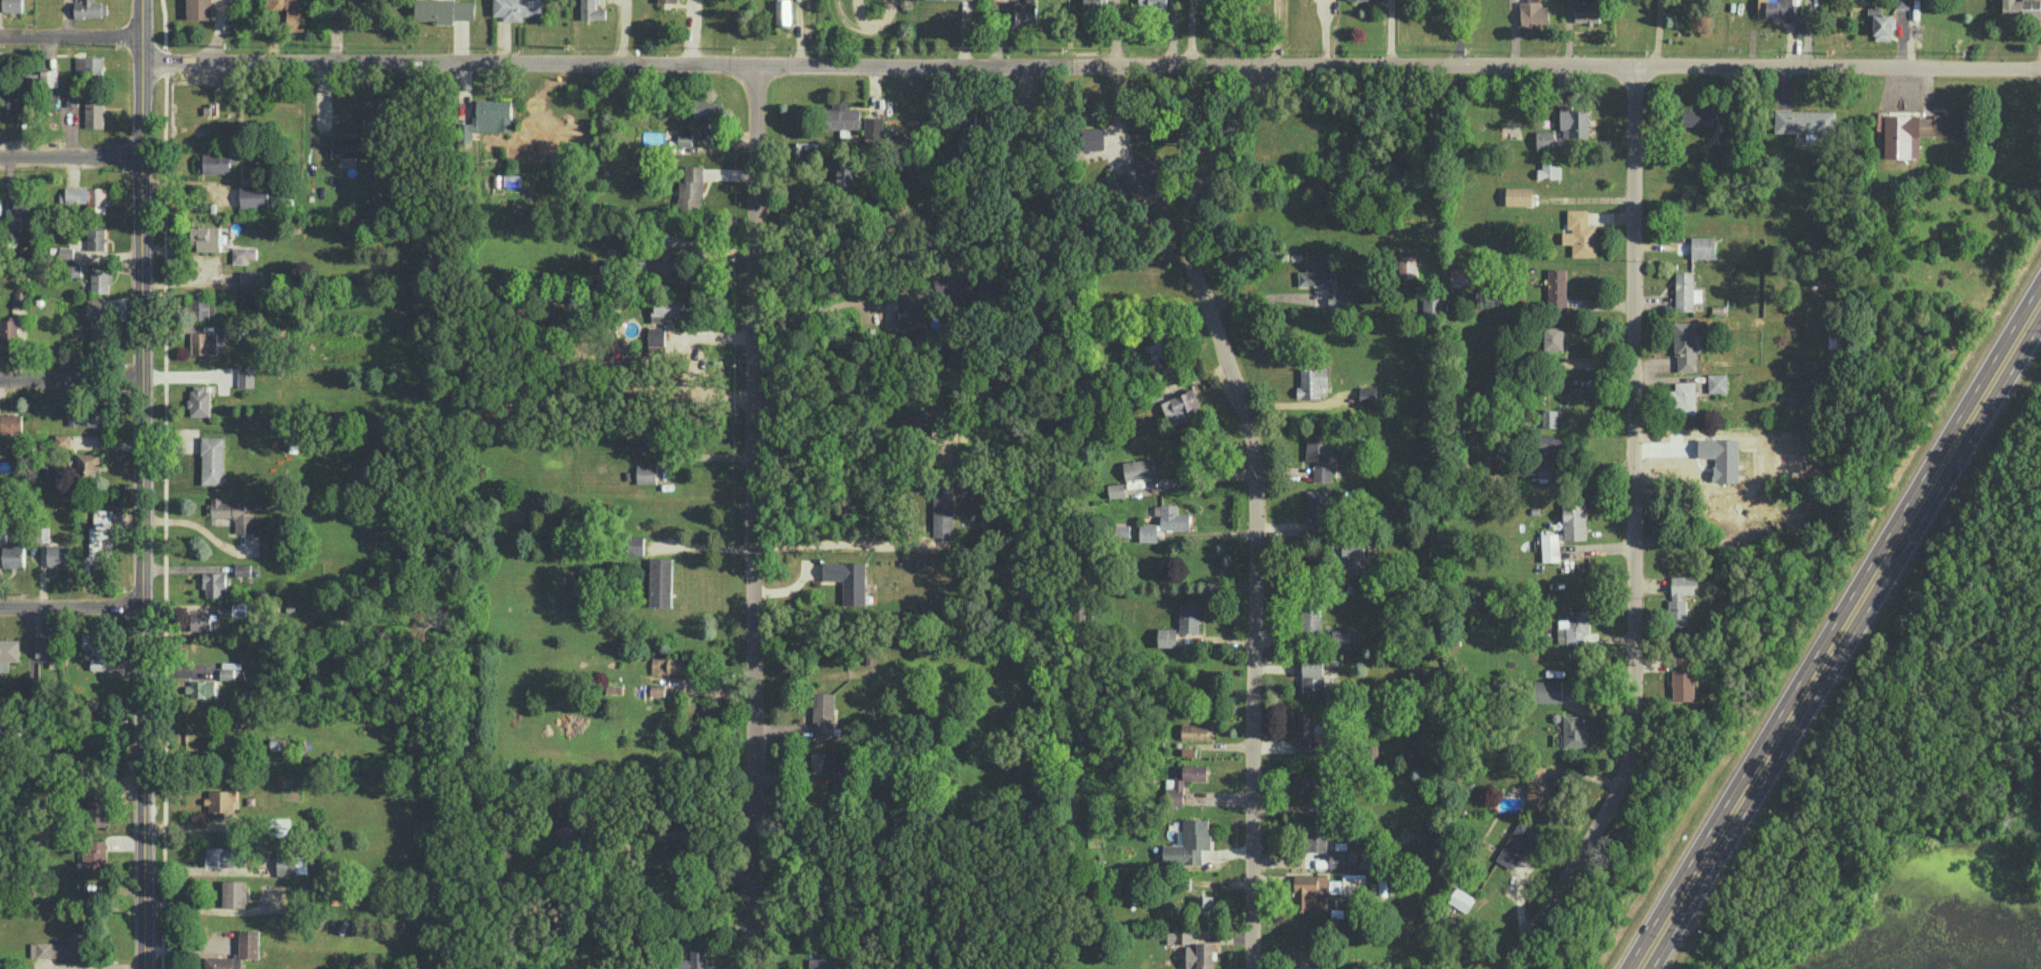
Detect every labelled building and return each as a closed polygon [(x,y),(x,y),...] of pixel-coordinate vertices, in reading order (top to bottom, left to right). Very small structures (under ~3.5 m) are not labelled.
[(23,0),(3,0),(3,11),(23,11),(23,0)] [(75,16),(108,16),(108,2),(94,2),(94,0),(82,0),(82,1),(75,1),(75,16)] [(187,18),(212,18),(213,0),(187,0),(187,18)] [(264,9),(287,8),(288,31),(306,30),(305,0),(264,0),(264,9)] [(475,0),(416,0),(415,21),(454,21),(454,18),(475,19),(475,0)] [(494,15),(503,15),(503,20),(522,20),(522,16),(543,16),(543,0),(494,0),(494,15)] [(606,19),(606,8),(596,8),(596,0),(581,0),(581,19),(606,19)] [(791,0),(776,0),(776,23),(791,23),(791,0)] [(1036,0),(1025,0),(1025,1),(1007,1),(1008,20),(1036,20),(1036,0)] [(1083,13),(1102,12),(1102,0),(1083,0),(1083,13)] [(1138,10),(1167,10),(1166,0),(1138,0),(1138,10)] [(1521,25),(1549,24),(1549,6),(1540,6),(1540,0),(1528,0),(1528,1),(1520,1),(1521,25)] [(1785,16),(1785,21),(1797,21),(1797,0),(1758,0),(1758,16),(1785,16)] [(2040,0),(2002,0),(2002,11),(2022,11),(2022,17),(2040,18),(2040,0)] [(1575,1),(1575,22),(1600,22),(1600,1),(1575,1)] [(1891,39),(1891,14),(1873,14),(1873,39),(1891,39)] [(76,77),(104,76),(103,55),(75,56),(76,77)] [(58,70),(41,70),(41,86),(58,86),(58,70)] [(27,86),(38,86),(38,73),(26,73),(27,86)] [(77,91),(67,91),(67,105),(77,105),(77,91)] [(85,127),(103,127),(104,91),(86,91),(85,127)] [(7,113),(26,113),(26,94),(8,94),(7,113)] [(472,130),(512,130),(512,100),(475,100),(475,122),(459,122),(459,139),(472,139),(472,130)] [(720,129),(721,101),(694,101),(693,118),(703,118),(703,128),(720,129)] [(860,108),(847,108),(847,101),(833,101),(832,108),(824,108),(824,128),(860,129),(860,108)] [(1683,125),(1713,124),(1713,107),(1683,108),(1683,125)] [(1561,137),(1589,137),(1589,109),(1561,109),(1561,137)] [(1775,132),(1834,133),(1834,110),(1775,109),(1775,132)] [(976,111),(961,111),(962,126),(976,126),(976,111)] [(1918,158),(1919,114),(1885,113),(1884,157),(1918,158)] [(1966,136),(1967,115),(1919,115),(1919,135),(1966,136)] [(884,116),(865,116),(865,138),(883,138),(884,116)] [(1104,149),(1103,126),(1082,127),(1083,150),(1104,149)] [(1536,131),(1537,149),(1554,148),(1554,130),(1536,131)] [(692,132),(678,133),(678,145),(692,144),(692,132)] [(331,156),(372,157),(373,137),(331,136),(331,156)] [(203,172),(230,173),(231,153),(204,153),(203,172)] [(1138,204),(1165,184),(1146,157),(1118,177),(1138,204)] [(1561,160),(1542,160),(1542,168),(1538,168),(1538,178),(1561,177),(1561,160)] [(837,184),(854,184),(854,163),(837,163),(837,184)] [(703,165),(686,165),(685,181),(679,181),(679,209),(702,209),(703,165)] [(268,186),(240,186),(240,207),(269,207),(268,186)] [(1532,187),(1506,186),(1505,205),(1531,205),(1532,187)] [(106,187),(66,187),(66,204),(88,203),(88,213),(107,213),(106,187)] [(23,227),(35,227),(36,204),(28,204),(28,196),(14,195),(14,219),(23,219),(23,227)] [(1572,256),(1596,256),(1596,224),(1588,224),(1588,209),(1568,209),(1567,228),(1572,228),(1572,256)] [(197,250),(220,251),(221,226),(192,226),(191,243),(197,243),(197,250)] [(88,249),(106,249),(106,229),(88,228),(88,249)] [(1691,257),(1714,258),(1715,236),(1691,236),(1691,257)] [(74,258),(74,247),(60,246),(60,258),(74,258)] [(1307,271),(1298,271),(1299,286),(1329,285),(1329,307),(1345,307),(1344,290),(1336,290),(1335,271),(1322,271),(1322,248),(1306,248),(1307,271)] [(1399,278),(1417,278),(1416,255),(1399,255),(1399,278)] [(1451,284),(1473,284),(1472,267),(1450,267),(1451,284)] [(1548,268),(1549,311),(1567,311),(1565,268),(1548,268)] [(111,292),(111,272),(92,271),(91,292),(111,292)] [(1675,310),(1693,310),(1693,301),(1703,301),(1703,286),(1693,286),(1693,271),(1675,271),(1675,310)] [(17,303),(25,303),(24,284),(16,284),(17,303)] [(924,294),(898,295),(899,327),(925,326),(924,294)] [(1423,315),(1442,315),(1442,295),(1423,296),(1423,315)] [(212,298),(193,297),(192,317),(212,317),(212,298)] [(87,318),(109,319),(110,298),(88,298),(87,318)] [(663,315),(686,315),(686,299),(653,298),(653,321),(663,322),(663,315)] [(1,345),(19,344),(18,320),(1,320),(1,345)] [(1695,321),(1675,322),(1675,371),(1697,371),(1695,321)] [(665,345),(665,327),(649,326),(648,345),(665,345)] [(1563,350),(1564,326),(1544,326),(1544,349),(1563,350)] [(91,353),(107,353),(107,327),(92,327),(91,353)] [(218,332),(191,332),(192,354),(218,353),(218,332)] [(1148,345),(1149,360),(1170,358),(1168,337),(1154,338),(1155,344),(1148,345)] [(1328,385),(1329,367),(1301,366),(1301,386),(1297,386),(1297,398),(1323,398),(1323,385),(1328,385)] [(238,386),(254,387),(254,367),(239,367),(238,386)] [(1708,392),(1727,392),(1727,373),(1708,374),(1708,392)] [(1694,381),(1675,382),(1675,390),(1669,390),(1670,413),(1695,412),(1694,381)] [(211,386),(190,386),(190,416),(210,416),(211,386)] [(1376,386),(1359,386),(1360,404),(1376,404),(1376,386)] [(1184,411),(1200,406),(1194,389),(1161,400),(1169,426),(1187,421),(1184,411)] [(68,424),(84,425),(84,409),(69,409),(68,424)] [(88,425),(109,425),(109,409),(88,410),(88,425)] [(1543,427),(1558,427),(1557,409),(1542,409),(1543,427)] [(22,414),(1,414),(1,431),(22,431),(22,414)] [(71,448),(70,434),(56,434),(56,448),(71,448)] [(1313,481),(1332,481),(1332,456),(1328,456),(1329,435),(1307,434),(1306,460),(1314,461),(1313,481)] [(1563,435),(1539,435),(1539,461),(1551,461),(1551,452),(1562,452),(1563,435)] [(201,483),(223,484),(224,436),(203,436),(201,483)] [(77,475),(96,476),(96,463),(100,463),(101,453),(78,453),(77,475)] [(1124,460),(1125,479),(1155,477),(1154,459),(1124,460)] [(1538,463),(1539,476),(1553,476),(1552,463),(1538,463)] [(637,483),(656,483),(656,465),(637,465),(637,483)] [(1109,498),(1126,496),(1124,482),(1108,484),(1109,498)] [(1327,490),(1307,491),(1308,535),(1329,534),(1327,490)] [(953,493),(933,493),(932,536),(953,536),(953,493)] [(245,501),(222,501),(222,496),(208,497),(208,516),(235,516),(235,533),(254,533),(254,515),(245,515),(245,501)] [(1563,539),(1586,539),(1585,499),(1562,500),(1563,539)] [(1139,541),(1158,541),(1158,529),(1189,530),(1190,513),(1178,513),(1178,505),(1155,504),(1155,515),(1161,515),(1160,523),(1140,523),(1139,541)] [(114,509),(94,508),(94,525),(90,525),(89,555),(84,555),(84,567),(107,567),(107,555),(113,555),(114,509)] [(1559,561),(1559,533),(1541,533),(1542,561),(1559,561)] [(644,535),(626,535),(626,556),(644,555),(644,535)] [(3,567),(24,567),(25,544),(3,544),(3,567)] [(70,544),(47,545),(48,567),(71,567),(70,544)] [(650,606),(672,607),(673,558),(651,557),(650,606)] [(866,561),(824,561),(824,579),(844,579),(844,605),(866,605),(866,561)] [(251,576),(251,563),(235,564),(235,576),(251,576)] [(226,571),(204,571),(204,597),(227,596),(226,571)] [(1671,576),(1672,600),(1668,600),(1668,626),(1686,626),(1686,594),(1695,594),(1694,575),(1671,576)] [(1200,603),(1180,602),(1179,632),(1199,633),(1200,603)] [(1321,630),(1321,606),(1301,606),(1301,630),(1321,630)] [(1558,643),(1584,643),(1583,633),(1590,633),(1589,609),(1569,610),(1570,619),(1557,619),(1558,643)] [(191,614),(191,630),(217,629),(216,613),(191,614)] [(1158,646),(1177,646),(1177,628),(1158,628),(1158,646)] [(1351,629),(1332,630),(1332,647),(1351,647),(1351,629)] [(105,632),(83,631),(83,654),(92,654),(91,669),(104,669),(105,632)] [(57,637),(36,636),(36,658),(56,659),(57,637)] [(20,639),(0,639),(0,671),(9,671),(9,661),(20,661),(20,639)] [(1694,700),(1693,654),(1668,655),(1668,671),(1672,670),(1673,701),(1694,700)] [(651,673),(689,674),(689,657),(652,656),(651,673)] [(1302,691),(1323,692),(1324,658),(1303,657),(1302,691)] [(217,679),(188,679),(187,696),(217,697),(217,679)] [(1562,680),(1534,680),(1534,702),(1562,702),(1562,680)] [(834,692),(814,692),(813,737),(833,738),(834,692)] [(1293,738),(1302,738),(1302,752),(1318,752),(1318,737),(1314,737),(1314,712),(1293,711),(1293,738)] [(1563,715),(1563,747),(1586,747),(1587,715),(1563,715)] [(1208,740),(1208,724),(1182,723),(1181,739),(1208,740)] [(811,771),(834,772),(834,776),(844,776),(843,781),(834,781),(833,787),(847,788),(847,758),(846,758),(846,750),(812,749),(811,771)] [(1207,765),(1183,765),(1182,780),(1206,780),(1207,765)] [(1532,801),(1526,801),(1526,809),(1548,809),(1548,766),(1532,766),(1532,776),(1526,776),(1526,785),(1532,785),(1532,801)] [(1316,776),(1294,775),(1293,791),(1316,791),(1316,776)] [(207,811),(235,811),(236,789),(207,789),(207,811)] [(106,825),(105,791),(88,791),(88,825),(106,825)] [(290,817),(270,818),(271,837),(280,837),(280,833),(291,832),(290,817)] [(1496,859),(1513,869),(1528,843),(1537,848),(1545,834),(1519,819),(1496,859)] [(1202,863),(1202,848),(1210,848),(1209,820),(1183,821),(1183,844),(1163,845),(1163,864),(1202,863)] [(1326,851),(1326,825),(1308,825),(1307,851),(1326,851)] [(83,878),(106,879),(107,840),(83,839),(83,878)] [(241,847),(206,846),(206,866),(241,866),(241,847)] [(1328,893),(1364,894),(1365,873),(1342,873),(1342,880),(1329,880),(1328,893)] [(1327,910),(1328,874),(1295,874),(1294,909),(1327,910)] [(1378,895),(1395,894),(1395,877),(1378,877),(1378,895)] [(223,880),(223,907),(246,907),(245,879),(223,880)] [(1447,901),(1465,912),(1474,897),(1456,886),(1447,901)] [(1195,913),(1212,913),(1213,895),(1196,895),(1195,913)] [(1192,929),(1167,928),(1167,942),(1192,943),(1192,929)] [(259,958),(259,929),(242,930),(242,944),(240,944),(240,955),(234,955),(234,967),(241,967),(240,958),(259,958)] [(86,931),(68,930),(68,942),(31,942),(31,957),(86,957),(86,931)] [(1186,968),(1212,968),(1213,943),(1186,943),(1186,968)] [(707,948),(690,948),(690,959),(675,958),(675,968),(706,968),(707,948)] [(1309,951),(1294,951),(1293,968),(1308,968),(1309,951)] [(204,957),(205,968),(233,968),(233,956),(204,957)] [(808,958),(808,968),(835,968),(835,958),(808,958)]
